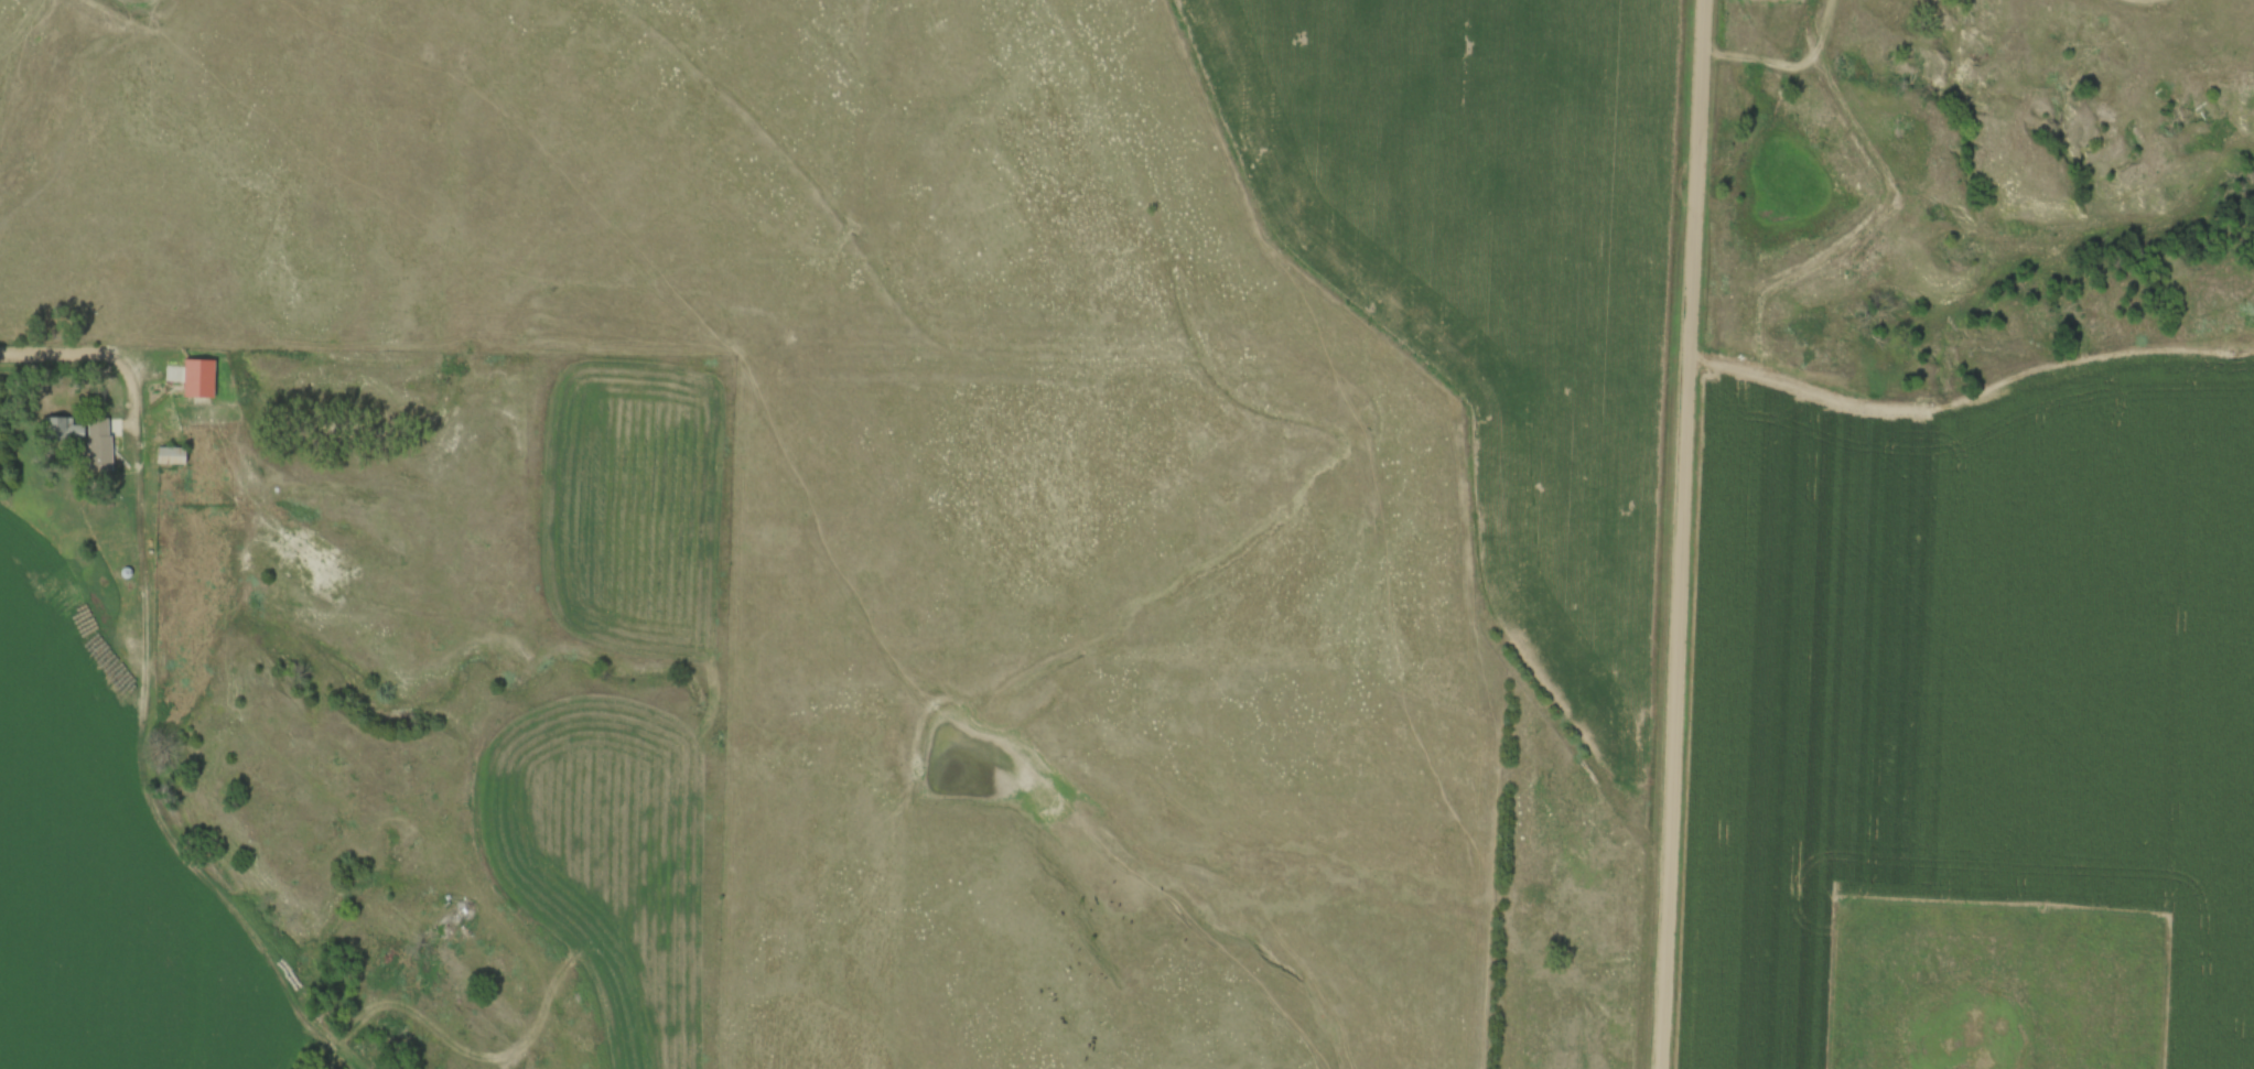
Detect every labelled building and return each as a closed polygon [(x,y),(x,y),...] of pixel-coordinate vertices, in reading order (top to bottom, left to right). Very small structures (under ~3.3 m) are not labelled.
[(72,419),(45,419),(45,444),(82,444),(82,426),(72,426),(72,419)] [(86,419),(86,471),(110,471),(110,419),(86,419)] [(156,465),(183,465),(183,449),(156,449),(156,465)]
